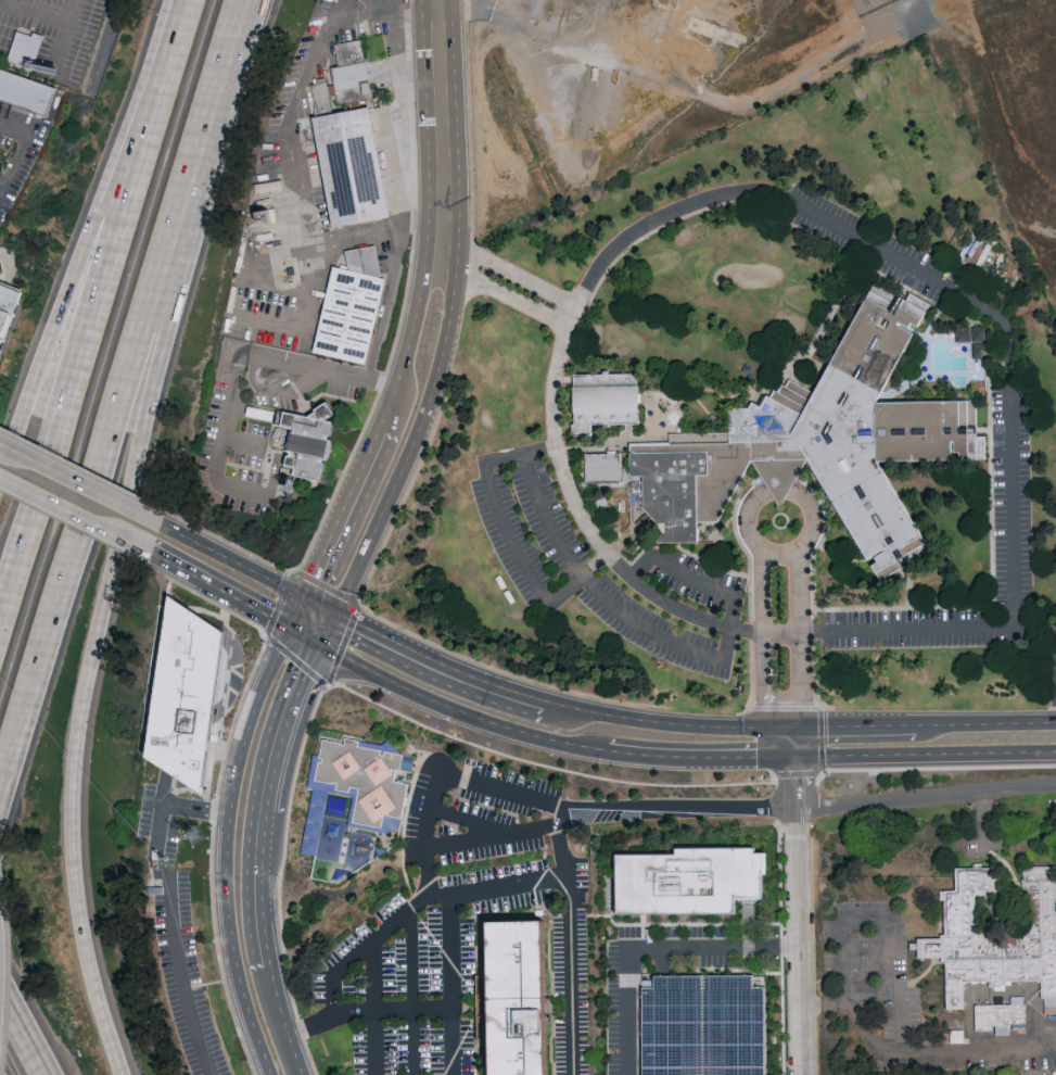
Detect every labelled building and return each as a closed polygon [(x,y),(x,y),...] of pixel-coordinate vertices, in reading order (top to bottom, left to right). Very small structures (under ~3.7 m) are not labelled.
[(11,64),(37,69),(44,34),(18,29),(11,64)] [(337,43),(340,66),(335,66),(339,89),(366,85),(368,94),(375,93),(366,38),(337,43)] [(47,116),(0,100),(0,67),(56,87),(47,116)] [(335,112),(330,80),(314,83),(320,115),(335,112)] [(395,217),(336,228),(316,117),(374,106),(395,217)] [(966,249),(978,264),(995,250),(983,236),(966,249)] [(389,280),(369,368),(316,356),(336,268),(389,280)] [(14,308),(0,345),(0,285),(16,291),(21,292),(17,302),(14,308)] [(648,510),(647,478),(634,478),(634,444),(673,443),(673,434),(734,434),(733,408),(753,408),(756,403),(761,405),(766,395),(772,399),(776,391),(780,393),(785,385),(788,387),(792,380),(818,394),(877,286),(930,314),(881,404),(978,402),(979,466),(881,467),(929,555),(880,581),(813,461),(756,463),(722,524),(702,524),(702,542),(661,543),(661,523),(648,510)] [(958,341),(973,340),(974,357),(988,357),(987,325),(958,326),(958,341)] [(576,376),(642,375),(642,425),(595,425),(595,438),(576,438),(575,423),(577,423),(576,376)] [(322,460),(327,461),(328,460),(332,448),(331,435),(334,420),(326,419),(335,413),(327,401),(307,415),(283,410),(281,426),(293,428),(292,432),(288,441),(288,452),(290,453),(297,454),(297,456),(298,456),(322,460)] [(588,455),(625,455),(625,485),(589,485),(588,455)] [(325,464),(321,481),(315,480),(294,477),(298,457),(323,461),(322,464),(325,464)] [(205,771),(201,799),(163,773),(164,771),(164,769),(153,760),(142,752),(149,705),(152,685),(158,638),(165,597),(217,631),(222,634),(222,638),(218,672),(214,705),(205,771)] [(339,885),(396,847),(409,786),(393,783),(394,770),(412,775),(416,760),(403,757),(399,750),(391,749),(389,744),(380,747),(345,741),(343,747),(321,741),(317,758),(309,756),(306,788),(313,792),(300,853),(314,860),(308,883),(339,885)] [(628,913),(744,913),(744,898),(773,898),(773,853),(765,853),(765,848),(687,847),(687,854),(628,854),(628,913)] [(1025,870),(1055,869),(1055,1019),(1047,1019),(1046,1002),(1041,1002),(1041,984),(1010,984),(1008,985),(1009,994),(996,995),(996,990),(991,990),(991,985),(966,985),(967,1013),(949,1014),(947,968),(944,968),(933,968),(933,963),(920,963),(919,943),(944,943),(949,943),(947,897),(947,895),(958,895),(957,872),(996,871),(996,882),(1002,882),(1002,895),(990,895),(990,896),(990,898),(978,898),(978,937),(1010,937),(1034,936),(1033,896),(1029,896),(1026,896),(1025,870)] [(547,1033),(548,1074),(491,1074),(491,1033),(488,966),(488,928),(545,926),(546,966),(547,1033)] [(769,982),(768,1074),(642,1074),(641,979),(768,979),(769,982)] [(1029,1009),(1030,1028),(1030,1033),(1015,1032),(1014,1038),(1010,1038),(998,1038),(997,1035),(979,1035),(979,1028),(978,1009),(996,1009),(995,1001),(1006,1001),(1007,1008),(1010,1009),(1014,1009),(1014,1000),(1027,999),(1027,1008),(1029,1009)]
